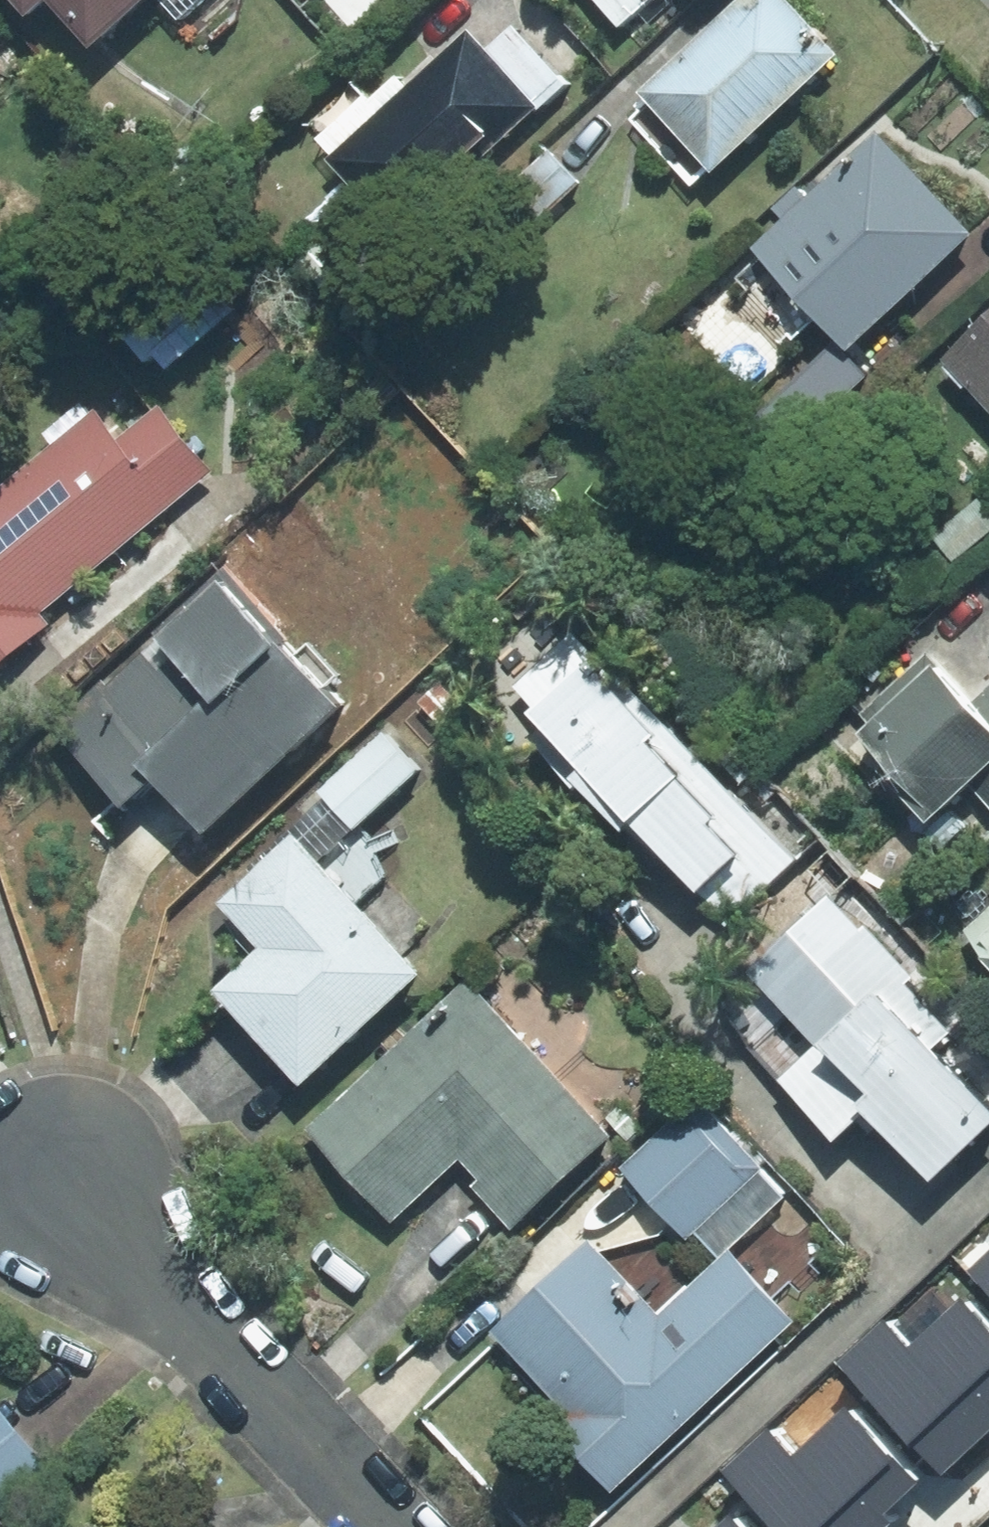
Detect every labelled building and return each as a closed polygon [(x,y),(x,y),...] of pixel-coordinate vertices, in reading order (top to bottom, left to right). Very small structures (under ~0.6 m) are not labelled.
[(20,20),(42,0),(2,0),(20,20)] [(87,45),(137,0),(45,0),(87,45)] [(176,18),(196,0),(160,0),(176,18)] [(618,25),(646,0),(595,0),(618,25)] [(630,119),(688,181),(705,166),(710,171),(835,54),(784,0),(733,0),(635,92),(646,104),(630,119)] [(361,96),(315,138),(329,153),(323,159),(397,237),(563,83),(510,27),(483,52),(465,33),(405,89),(394,77),(367,103),(361,96)] [(796,188),(772,210),(781,219),(750,247),(758,256),(734,278),(791,338),(814,316),(845,349),(967,233),(874,134),(806,198),(796,188)] [(578,183),(547,150),(508,185),(539,218),(578,183)] [(323,237),(300,259),(329,289),(352,267),(323,237)] [(940,366),(988,417),(988,320),(940,366)] [(865,376),(832,343),(759,414),(792,447),(865,376)] [(93,416),(13,478),(90,573),(210,472),(155,406),(113,441),(93,416)] [(13,478),(0,488),(0,661),(48,623),(40,613),(90,573),(13,478)] [(200,829),(332,706),(319,692),(336,676),(306,644),(292,658),(281,647),(290,639),(223,567),(47,730),(117,806),(150,776),(200,829)] [(726,922),(790,861),(571,632),(511,689),(529,707),(523,713),(539,730),(530,738),(618,829),(628,820),(726,922)] [(988,808),(988,683),(970,700),(925,652),(857,714),(866,724),(855,733),(907,790),(901,795),(923,819),(965,781),(988,808)] [(356,904),(380,881),(369,854),(399,842),(394,830),(364,842),(358,827),(418,770),(381,731),(316,792),(323,799),(218,903),(259,948),(212,992),(299,1082),(415,974),(356,904)] [(928,1176),(988,1118),(988,1116),(927,1052),(950,1030),(905,985),(913,977),(863,926),(858,931),(826,898),(725,996),(746,1046),(831,1134),(860,1106),(928,1176)] [(966,930),(979,957),(988,968),(988,909),(966,930)] [(458,1155),(478,1177),(570,1094),(461,979),(302,1129),(389,1220),(458,1155)] [(609,1137),(570,1094),(478,1177),(469,1185),(508,1228),(609,1137)] [(716,1256),(780,1197),(756,1172),(759,1169),(695,1099),(620,1167),(685,1237),(692,1230),(716,1256)] [(587,1244),(492,1333),(571,1417),(552,1434),(610,1494),(794,1322),(728,1253),(658,1319),(587,1244)] [(970,1268),(988,1288),(988,1250),(970,1268)] [(883,1323),(842,1361),(944,1470),(988,1429),(988,1330),(960,1299),(907,1348),(883,1323)] [(766,1432),(728,1468),(783,1526),(884,1526),(890,1522),(883,1515),(915,1485),(843,1408),(790,1457),(766,1432)] [(0,1415),(0,1486),(5,1492),(41,1461),(0,1415)] [(14,1503),(5,1492),(0,1486),(0,1515),(14,1503)] [(727,1517),(716,1526),(736,1526),(727,1517)]
